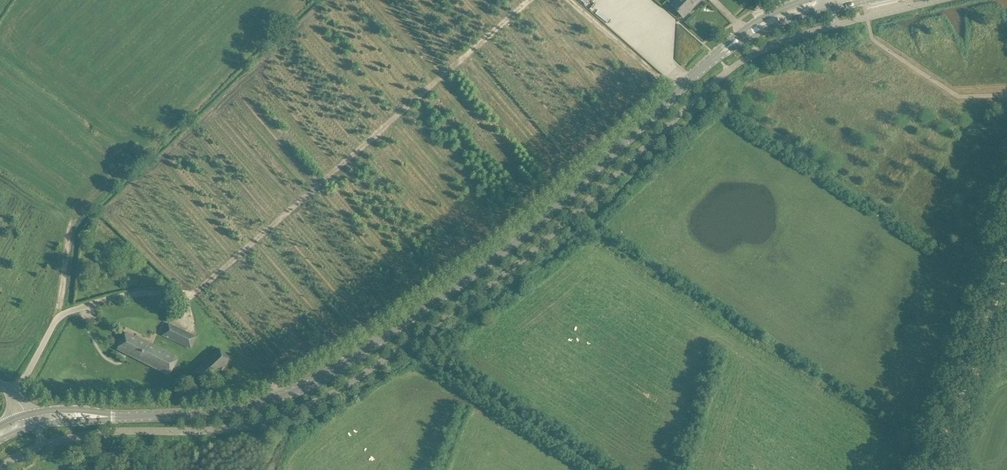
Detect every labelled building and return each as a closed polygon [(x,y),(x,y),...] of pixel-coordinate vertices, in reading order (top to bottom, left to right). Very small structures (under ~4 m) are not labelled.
[(683,18),(701,0),(677,0),(671,5),(676,11),(683,18)] [(162,336),(191,350),(198,337),(168,323),(162,336)] [(117,349),(170,376),(178,359),(126,332),(117,349)] [(194,373),(205,385),(231,360),(220,349),(194,373)]
